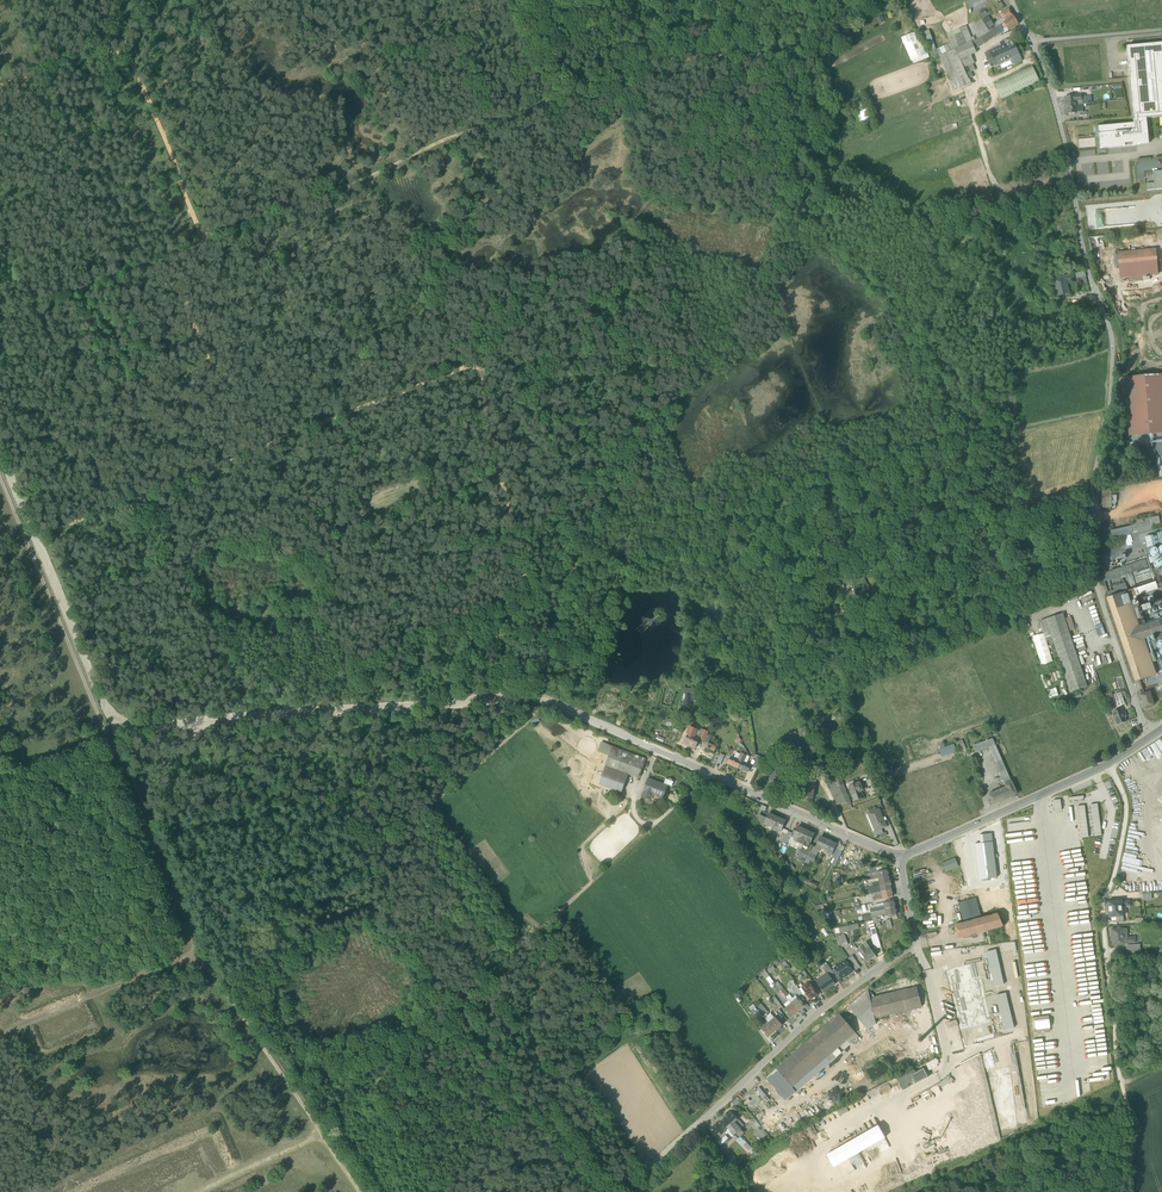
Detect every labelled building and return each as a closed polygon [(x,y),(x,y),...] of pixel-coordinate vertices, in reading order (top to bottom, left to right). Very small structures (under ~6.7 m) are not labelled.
[(1001,14),(1003,18),(1005,22),(1014,16),(1009,8),(1001,14)] [(877,18),(879,24),(885,21),(882,16),(877,18)] [(1019,24),(1014,16),(1005,22),(1004,23),(1006,27),(1007,29),(1008,31),(1019,24)] [(1004,23),(1005,22),(1003,18),(996,23),(993,24),(988,17),(976,25),(981,33),(977,35),(979,38),(983,36),(994,29),(1004,23)] [(994,29),(998,35),(1004,31),(1003,29),(1006,27),(1004,23),(994,29)] [(955,36),(967,30),(966,27),(949,34),(950,37),(951,43),(947,45),(936,49),(930,52),(932,57),(938,54),(941,55),(946,53),(947,53),(960,47),(955,36)] [(972,42),(975,50),(998,35),(994,29),(983,36),(979,38),(972,42)] [(955,36),(960,47),(972,42),(967,30),(955,36)] [(902,38),(912,60),(925,54),(923,49),(916,32),(902,38)] [(926,44),(927,44),(933,42),(931,35),(923,37),(926,44)] [(1000,43),(1001,47),(1002,47),(1014,41),(1012,37),(1000,43)] [(995,61),(996,65),(1011,59),(1010,58),(1020,54),(1014,41),(1002,47),(1001,47),(990,52),(995,61)] [(927,44),(930,52),(936,49),(933,42),(927,44)] [(969,79),(966,74),(960,59),(971,55),(977,53),(975,50),(972,42),(960,47),(947,53),(959,81),(961,87),(962,88),(971,84),(969,79)] [(1127,47),(1133,119),(1146,118),(1161,117),(1161,44),(1127,47)] [(925,54),(912,60),(913,63),(929,57),(925,48),(923,49),(925,54)] [(995,61),(990,52),(986,54),(990,63),(995,61)] [(952,84),(959,81),(947,53),(946,53),(941,55),(940,56),(952,84)] [(1011,59),(1013,65),(1022,61),(1020,54),(1010,58),(1011,59)] [(976,65),(971,55),(960,59),(966,74),(971,72),(975,70),(973,66),(976,65)] [(994,83),(1002,99),(1040,82),(1032,65),(994,83)] [(959,81),(952,84),(954,89),(961,87),(959,81)] [(1065,96),(1066,105),(1076,104),(1076,101),(1082,100),(1082,96),(1082,95),(1076,95),(1065,96)] [(1076,101),(1076,104),(1083,104),(1093,103),(1093,95),(1084,96),(1084,95),(1082,95),(1082,96),(1082,100),(1076,101)] [(863,96),(851,100),(861,127),(873,123),(863,96)] [(1077,113),(1077,112),(1076,104),(1066,105),(1067,114),(1077,113)] [(1136,145),(1148,138),(1146,118),(1133,119),(1133,124),(1098,127),(1100,149),(1125,146),(1125,143),(1133,143),(1133,146),(1136,145)] [(1147,190),(1161,189),(1161,171),(1153,172),(1154,183),(1146,184),(1147,190)] [(1119,268),(1120,278),(1129,277),(1142,276),(1149,276),(1157,275),(1155,251),(1119,254),(1120,268),(1119,268)] [(1085,271),(1073,274),(1075,279),(1075,280),(1087,277),(1085,271)] [(1054,278),(1055,285),(1066,281),(1065,276),(1054,278)] [(1070,294),(1066,281),(1055,285),(1058,296),(1066,294),(1066,295),(1070,294)] [(1124,377),(1128,419),(1129,436),(1161,433),(1161,374),(1124,377)] [(1124,419),(1128,419),(1124,377),(1119,378),(1122,411),(1123,411),(1124,419)] [(1102,491),(1103,508),(1112,507),(1111,491),(1102,491)] [(1133,524),(1134,527),(1134,528),(1153,524),(1152,519),(1133,524)] [(1154,529),(1153,524),(1134,528),(1134,527),(1111,530),(1111,532),(1112,538),(1154,529)] [(1147,536),(1149,547),(1150,547),(1154,548),(1153,551),(1153,557),(1150,557),(1151,563),(1156,562),(1157,567),(1161,569),(1161,534),(1147,536)] [(1102,574),(1104,581),(1148,566),(1146,559),(1102,574)] [(850,573),(855,588),(864,585),(867,584),(862,569),(855,571),(850,573)] [(1113,587),(1115,591),(1116,595),(1128,591),(1125,583),(1113,587)] [(867,594),(864,585),(855,588),(858,597),(867,594)] [(1128,591),(1116,595),(1109,597),(1107,598),(1135,682),(1156,674),(1144,639),(1161,633),(1161,619),(1140,626),(1131,600),(1128,591)] [(859,601),(861,608),(877,603),(875,596),(859,601)] [(1063,613),(1046,619),(1053,639),(1070,692),(1087,687),(1069,631),(1065,619),(1063,613)] [(1065,619),(1069,631),(1075,630),(1070,617),(1065,619)] [(1047,641),(1053,639),(1046,619),(1040,621),(1047,641)] [(684,706),(688,706),(688,705),(694,705),(694,688),(684,688),(684,706)] [(1150,692),(1144,693),(1140,695),(1144,708),(1154,705),(1150,692)] [(1112,712),(1117,725),(1126,721),(1121,709),(1112,712)] [(688,747),(695,750),(699,739),(700,739),(699,739),(695,737),(698,731),(698,730),(690,727),(687,733),(689,734),(685,742),(689,745),(688,747)] [(695,737),(699,739),(703,730),(701,729),(700,732),(698,731),(695,737)] [(699,739),(708,743),(711,737),(707,735),(709,732),(703,730),(699,739),(700,739),(699,739)] [(792,744),(794,748),(803,743),(797,730),(788,734),(790,739),(787,740),(789,745),(792,744)] [(976,751),(988,747),(995,745),(993,739),(973,745),(976,751)] [(599,748),(610,753),(612,747),(601,742),(599,748)] [(954,744),(939,750),(942,755),(956,750),(954,744)] [(988,747),(1000,772),(1006,769),(995,745),(988,747)] [(599,784),(616,790),(623,770),(628,772),(640,776),(646,759),(612,747),(610,753),(609,756),(599,784)] [(738,766),(741,759),(738,758),(731,755),(728,762),(738,766)] [(754,766),(758,768),(762,759),(758,757),(754,766)] [(751,764),(744,761),(741,759),(738,766),(747,771),(751,764)] [(770,778),(781,780),(784,762),(773,760),(770,778)] [(1017,794),(1006,769),(1000,772),(1005,785),(1005,784),(1006,787),(1002,789),(1002,788),(988,794),(991,799),(988,801),(990,805),(993,804),(993,805),(1017,794)] [(623,770),(616,790),(621,792),(628,772),(623,770)] [(802,793),(813,794),(815,776),(803,775),(802,793)] [(846,790),(844,783),(836,785),(835,781),(833,782),(831,778),(827,779),(834,794),(846,790)] [(644,797),(650,799),(652,794),(663,797),(667,786),(648,779),(645,788),(647,789),(644,797)] [(849,785),(854,783),(853,779),(847,781),(846,783),(847,788),(849,787),(849,785)] [(852,793),(855,800),(864,796),(861,790),(863,789),(860,781),(854,783),(849,785),(849,787),(852,793)] [(850,800),(846,790),(834,794),(838,804),(850,800)] [(1061,799),(1053,800),(1055,811),(1062,810),(1061,799)] [(1098,804),(1090,804),(1094,836),(1102,835),(1098,804)] [(1085,805),(1077,806),(1081,838),(1089,837),(1085,805)] [(872,821),(876,830),(880,829),(887,826),(879,808),(877,809),(870,812),(868,813),(869,813),(870,813),(874,820),(872,821)] [(769,825),(773,827),(777,817),(769,813),(767,818),(764,824),(769,826),(769,825)] [(869,813),(868,813),(865,814),(872,831),(873,831),(876,830),(872,821),(874,820),(870,813),(869,813)] [(758,820),(763,827),(764,824),(767,818),(760,815),(758,820)] [(785,821),(777,817),(773,827),(776,828),(776,830),(780,832),(782,828),(785,821)] [(798,838),(802,840),(806,830),(798,826),(793,837),(795,838),(798,839),(798,838)] [(814,834),(806,830),(802,840),(800,843),(804,845),(803,847),(806,848),(808,849),(810,844),(814,834)] [(782,845),(783,843),(788,833),(784,831),(783,833),(782,832),(779,838),(777,837),(775,842),(782,845)] [(788,831),(788,833),(783,843),(787,845),(788,843),(791,836),(793,833),(788,831)] [(979,835),(980,843),(992,842),(991,833),(979,835)] [(798,848),(800,843),(793,840),(795,838),(793,837),(791,836),(788,843),(798,848)] [(819,851),(823,853),(829,840),(821,836),(816,846),(815,849),(819,851)] [(828,853),(832,855),(835,848),(837,844),(829,840),(823,853),(827,854),(828,853)] [(837,849),(842,851),(844,847),(841,845),(841,844),(838,842),(837,844),(835,848),(837,849)] [(997,878),(992,842),(980,843),(975,844),(979,880),(997,878)] [(805,851),(809,853),(813,845),(810,844),(808,849),(806,848),(805,851)] [(802,857),(806,859),(809,853),(805,851),(801,849),(798,856),(802,857)] [(832,859),(838,862),(839,858),(842,851),(837,849),(834,856),(832,859)] [(813,854),(809,853),(806,859),(805,863),(808,864),(810,861),(813,862),(816,856),(813,854)] [(878,875),(878,878),(889,876),(888,869),(883,870),(877,872),(878,875)] [(879,882),(880,885),(890,883),(889,876),(878,878),(879,882)] [(880,885),(881,892),(892,889),(890,883),(880,885)] [(881,892),(880,885),(870,887),(869,887),(871,894),(874,893),(881,892)] [(893,896),(892,889),(881,892),(882,895),(875,896),(875,900),(893,896)] [(964,924),(982,919),(976,898),(958,903),(964,924)] [(884,906),(885,910),(896,908),(894,901),(884,903),(884,906)] [(1117,921),(1117,922),(1124,922),(1123,906),(1123,901),(1107,901),(1108,917),(1112,917),(1117,916),(1117,921)] [(823,904),(814,906),(819,914),(825,912),(823,904)] [(897,914),(896,908),(885,910),(886,915),(886,916),(897,914)] [(870,913),(871,915),(873,921),(874,924),(876,923),(878,923),(878,922),(877,916),(886,915),(885,910),(878,911),(870,913)] [(964,924),(953,927),(956,940),(1002,927),(996,914),(982,919),(964,924)] [(868,922),(872,936),(877,935),(874,924),(873,921),(868,922)] [(825,937),(831,933),(827,926),(821,930),(825,937)] [(1111,929),(1112,945),(1128,944),(1128,943),(1127,937),(1127,928),(1111,929)] [(881,948),(877,935),(872,936),(871,936),(876,950),(881,948)] [(838,940),(841,946),(848,943),(845,938),(838,940)] [(861,953),(861,954),(867,950),(863,945),(858,949),(861,953)] [(1127,946),(1128,954),(1140,953),(1140,945),(1127,946)] [(870,948),(867,950),(861,954),(864,958),(867,962),(876,956),(870,948)] [(996,950),(986,952),(994,987),(1004,984),(996,950)] [(785,960),(782,963),(788,970),(791,968),(785,960)] [(851,963),(856,970),(861,967),(856,960),(851,963)] [(840,977),(841,978),(852,971),(845,961),(835,968),(840,977)] [(835,968),(831,971),(827,964),(823,967),(828,974),(830,977),(834,974),(837,979),(840,977),(835,968)] [(773,966),(766,971),(768,974),(776,969),(773,966)] [(817,982),(823,991),(834,984),(830,977),(828,974),(817,982)] [(812,1000),(814,1000),(815,999),(816,997),(815,996),(817,995),(815,991),(810,984),(809,983),(809,984),(809,983),(807,983),(805,984),(805,986),(803,988),(806,993),(810,999),(811,999),(812,1000)] [(792,989),(799,996),(802,994),(799,989),(796,986),(792,989)] [(917,988),(875,998),(870,999),(874,1018),(922,1007),(917,988)] [(876,1024),(874,1018),(870,999),(875,998),(868,990),(849,1006),(868,1030),(876,1024)] [(1006,993),(996,995),(1004,1030),(1014,1028),(1006,993)] [(786,997),(789,1000),(791,1003),(798,997),(796,995),(793,998),(789,994),(788,995),(786,997)] [(798,997),(791,1003),(798,1011),(805,1005),(798,997)] [(792,1017),(798,1011),(791,1003),(786,1007),(785,1009),(792,1017)] [(755,1012),(758,1010),(754,1005),(749,1008),(753,1014),(755,1012)] [(765,1018),(768,1023),(775,1017),(771,1013),(765,1018)] [(839,1014),(776,1069),(792,1087),(796,1091),(859,1037),(855,1032),(839,1014)] [(775,1017),(768,1023),(775,1031),(782,1025),(775,1017)] [(769,1036),(775,1031),(768,1023),(762,1028),(769,1036)] [(928,1077),(924,1068),(910,1075),(915,1084),(928,1077)] [(787,1099),(796,1091),(792,1087),(776,1069),(767,1077),(787,1099)] [(905,1073),(902,1074),(906,1081),(911,1078),(908,1071),(905,1073)] [(761,1087),(758,1089),(767,1102),(770,1100),(761,1087)] [(731,1109),(737,1116),(740,1112),(734,1106),(731,1109)] [(732,1111),(724,1118),(731,1125),(733,1123),(738,1119),(732,1111)] [(728,1128),(731,1125),(724,1118),(717,1125),(723,1132),(724,1132),(728,1128)] [(751,1126),(763,1139),(766,1136),(763,1133),(758,1128),(754,1123),(751,1126)] [(723,1138),(726,1135),(724,1132),(723,1132),(717,1125),(716,1124),(710,1130),(719,1140),(718,1142),(721,1144),(725,1140),(723,1138)] [(731,1125),(728,1128),(731,1130),(730,1131),(734,1136),(735,1135),(737,1133),(733,1128),(731,1125)] [(878,1125),(826,1155),(833,1167),(885,1138),(878,1125)] [(729,1163),(734,1169),(740,1165),(735,1158),(729,1163)]
